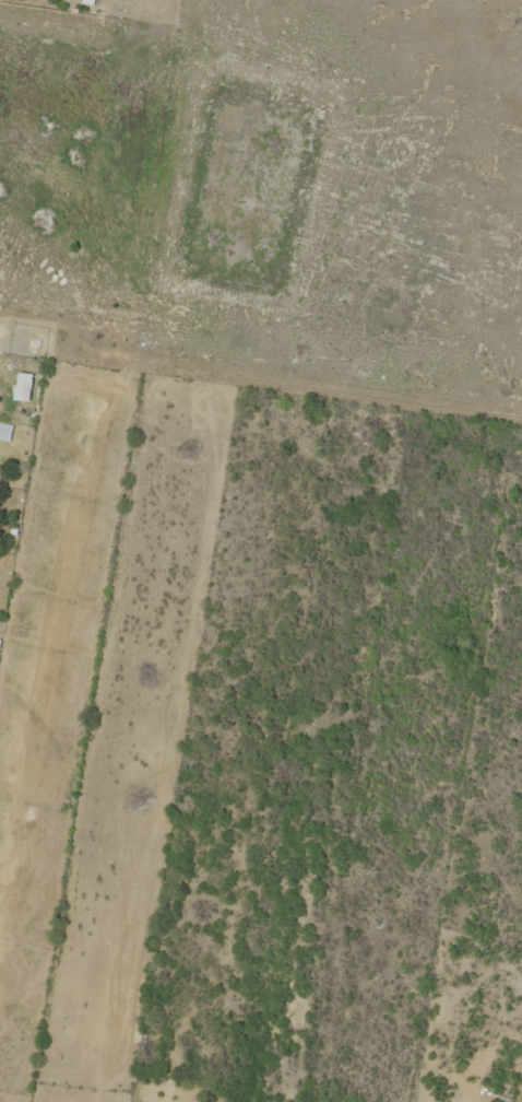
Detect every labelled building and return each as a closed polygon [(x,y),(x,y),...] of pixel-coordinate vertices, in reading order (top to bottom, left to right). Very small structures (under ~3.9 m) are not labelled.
[(12,442),(14,425),(0,423),(0,440),(12,442)]
